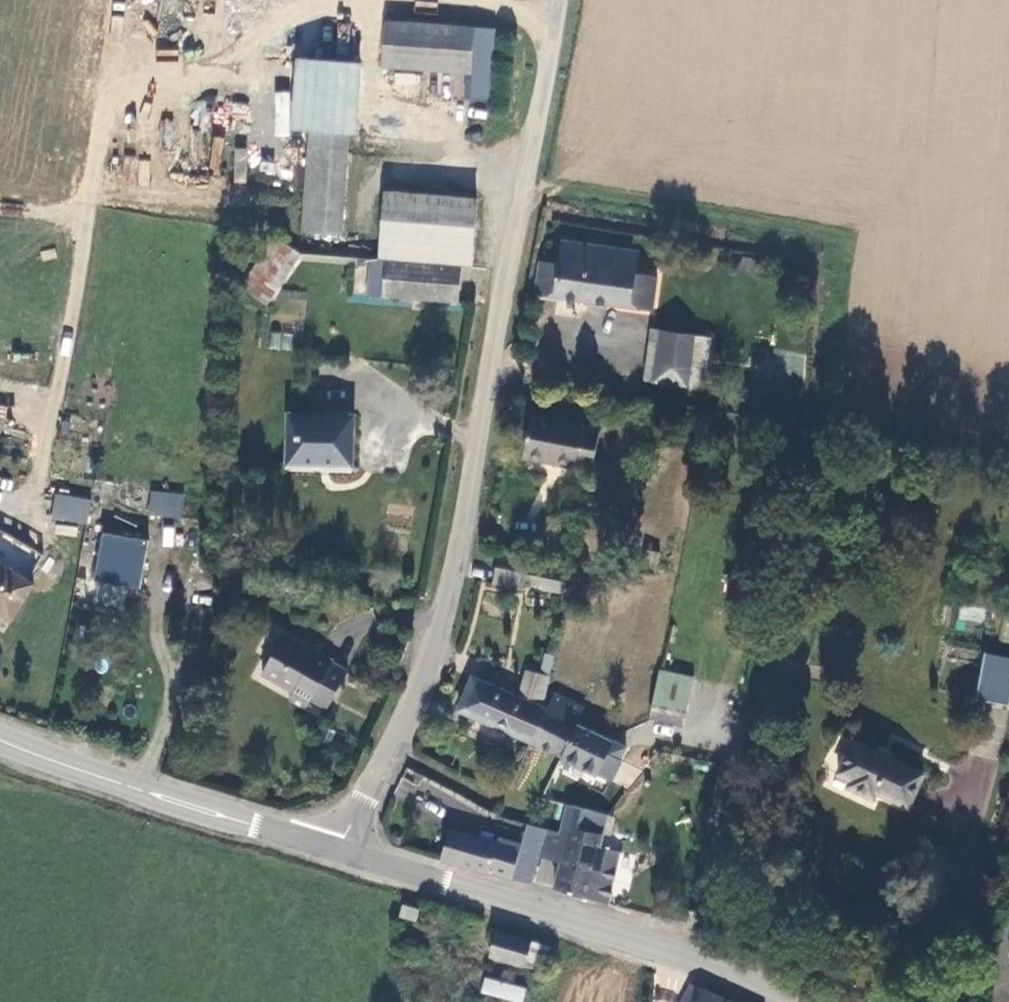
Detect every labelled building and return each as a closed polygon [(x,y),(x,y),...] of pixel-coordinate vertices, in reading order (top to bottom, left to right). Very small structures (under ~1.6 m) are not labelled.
[(470,96),(490,98),(496,25),(382,17),(379,63),(472,70),(470,96)] [(284,126),(309,129),(300,227),(344,231),(351,132),(356,132),(360,70),(360,62),(290,56),(284,126)] [(382,188),(375,258),(387,259),(466,267),(470,267),(476,196),(382,188)] [(267,303),(300,253),(274,236),(242,287),(267,303)] [(640,248),(562,236),(557,263),(542,261),(537,289),(651,307),(657,272),(636,268),(640,248)] [(466,267),(387,259),(374,258),(361,256),(360,289),(464,297),(466,267)] [(743,256),(740,268),(755,271),(758,259),(743,256)] [(686,384),(693,331),(648,327),(642,380),(656,381),(686,384)] [(705,386),(711,334),(693,331),(686,384),(705,386)] [(270,348),(290,349),(292,333),(272,332),(270,348)] [(6,419),(8,406),(0,405),(0,418),(6,419)] [(587,462),(595,425),(576,421),(577,417),(523,408),(516,452),(587,462)] [(324,470),(346,471),(349,414),(282,411),(280,459),(323,460),(324,470)] [(150,514),(181,517),(182,495),(153,492),(150,514)] [(92,500),(59,494),(54,516),(88,523),(92,500)] [(14,614),(33,577),(15,568),(24,547),(79,555),(83,537),(9,528),(7,539),(0,535),(0,607),(14,614)] [(90,556),(89,568),(133,574),(138,544),(83,537),(79,555),(90,556)] [(539,572),(510,568),(509,583),(537,586),(539,572)] [(959,605),(958,619),(983,621),(984,608),(959,605)] [(324,708),(345,669),(327,660),(329,656),(312,647),(309,651),(278,634),(265,652),(269,655),(258,673),(289,688),(286,698),(304,707),(308,701),(324,708)] [(979,654),(972,693),(1005,700),(1008,679),(1008,661),(979,654)] [(661,665),(651,711),(686,719),(696,673),(661,665)] [(536,706),(544,674),(523,669),(519,695),(466,672),(448,710),(457,714),(531,746),(545,710),(536,706)] [(545,710),(531,746),(563,760),(576,725),(582,708),(552,695),(545,710)] [(611,781),(627,746),(576,725),(563,760),(611,781)] [(847,735),(831,768),(846,775),(843,782),(870,795),(873,788),(901,801),(916,768),(847,735)] [(564,834),(558,859),(551,884),(623,901),(635,853),(596,843),(603,812),(565,803),(558,833),(564,834)] [(544,827),(524,820),(517,843),(509,872),(529,877),(536,854),(544,827)] [(544,827),(536,854),(544,856),(558,859),(564,834),(558,833),(551,830),(544,827)] [(509,872),(517,843),(494,838),(493,841),(443,831),(438,857),(454,860),(453,864),(490,874),(491,869),(509,872)] [(400,916),(416,921),(420,909),(403,905),(400,916)] [(533,967),(540,942),(492,928),(485,953),(533,967)] [(515,1001),(523,1001),(527,988),(484,977),(480,993),(515,1001)] [(698,986),(691,1001),(733,1001),(698,986)]
